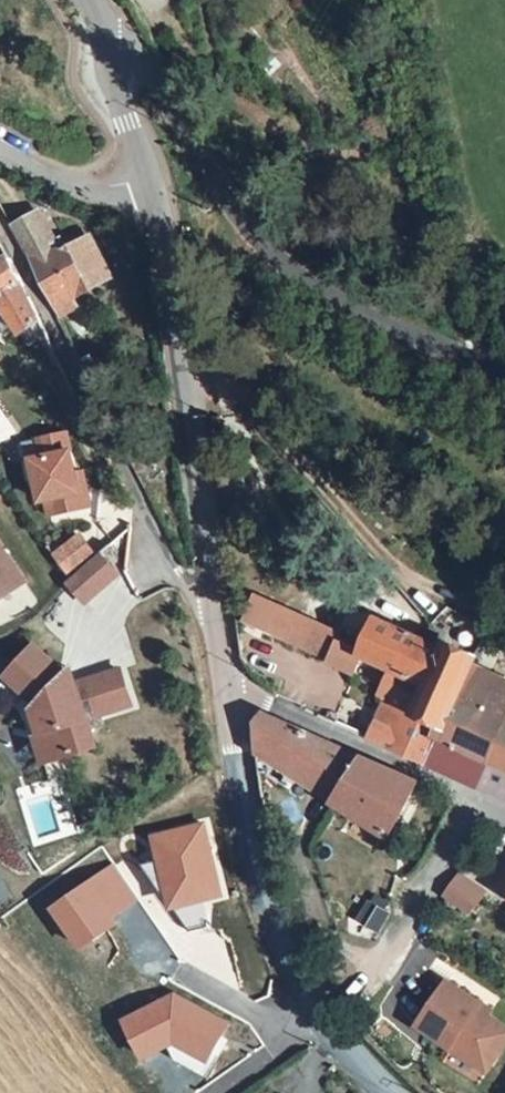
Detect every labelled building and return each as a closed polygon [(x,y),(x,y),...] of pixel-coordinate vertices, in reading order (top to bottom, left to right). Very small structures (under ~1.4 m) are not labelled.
[(32,254),(64,317),(85,305),(82,299),(123,275),(107,248),(103,249),(96,236),(73,250),(65,239),(61,243),(44,216),(19,230),(32,254)] [(186,249),(189,260),(204,257),(202,246),(186,249)] [(18,262),(0,274),(0,293),(41,347),(57,338),(18,262)] [(67,430),(35,437),(38,454),(25,457),(35,504),(43,502),(46,517),(92,507),(84,467),(75,469),(67,430)] [(81,529),(56,551),(77,576),(100,554),(81,529)] [(32,584),(0,538),(0,606),(32,584)] [(125,578),(107,559),(76,583),(96,605),(125,578)] [(291,649),(304,617),(286,610),(274,641),(291,649)] [(368,653),(342,642),(345,634),(304,617),(291,649),(332,667),(354,676),(360,679),(368,660),(394,672),(395,670),(411,677),(427,642),(382,619),(368,653)] [(394,672),(382,697),(390,701),(449,727),(477,665),(481,657),(452,644),(450,652),(427,642),(411,677),(395,670),(394,672)] [(44,648),(17,679),(48,706),(52,715),(46,718),(53,736),(64,732),(74,758),(109,744),(103,728),(92,701),(102,697),(109,713),(110,713),(141,701),(128,667),(85,683),(75,687),(69,682),(75,675),(44,648)] [(504,743),(504,677),(477,665),(449,727),(430,768),(482,791),(504,743)] [(102,697),(92,701),(103,728),(114,723),(110,713),(109,713),(102,697)] [(370,741),(430,768),(449,727),(390,701),(370,741)] [(393,837),(424,782),(359,751),(299,723),(293,720),(286,718),(280,716),(274,716),(267,718),(266,720),(264,727),(264,737),(264,748),(264,755),(393,837)] [(64,732),(53,736),(64,762),(74,758),(64,732)] [(482,791),(504,801),(504,743),(482,791)] [(489,898),(464,881),(454,898),(478,914),(489,898)] [(454,982),(426,1026),(496,1070),(504,1055),(504,1023),(495,1016),(485,1010),(488,1004),(454,982)] [(499,1011),(488,1004),(485,1010),(495,1016),(499,1011)]
